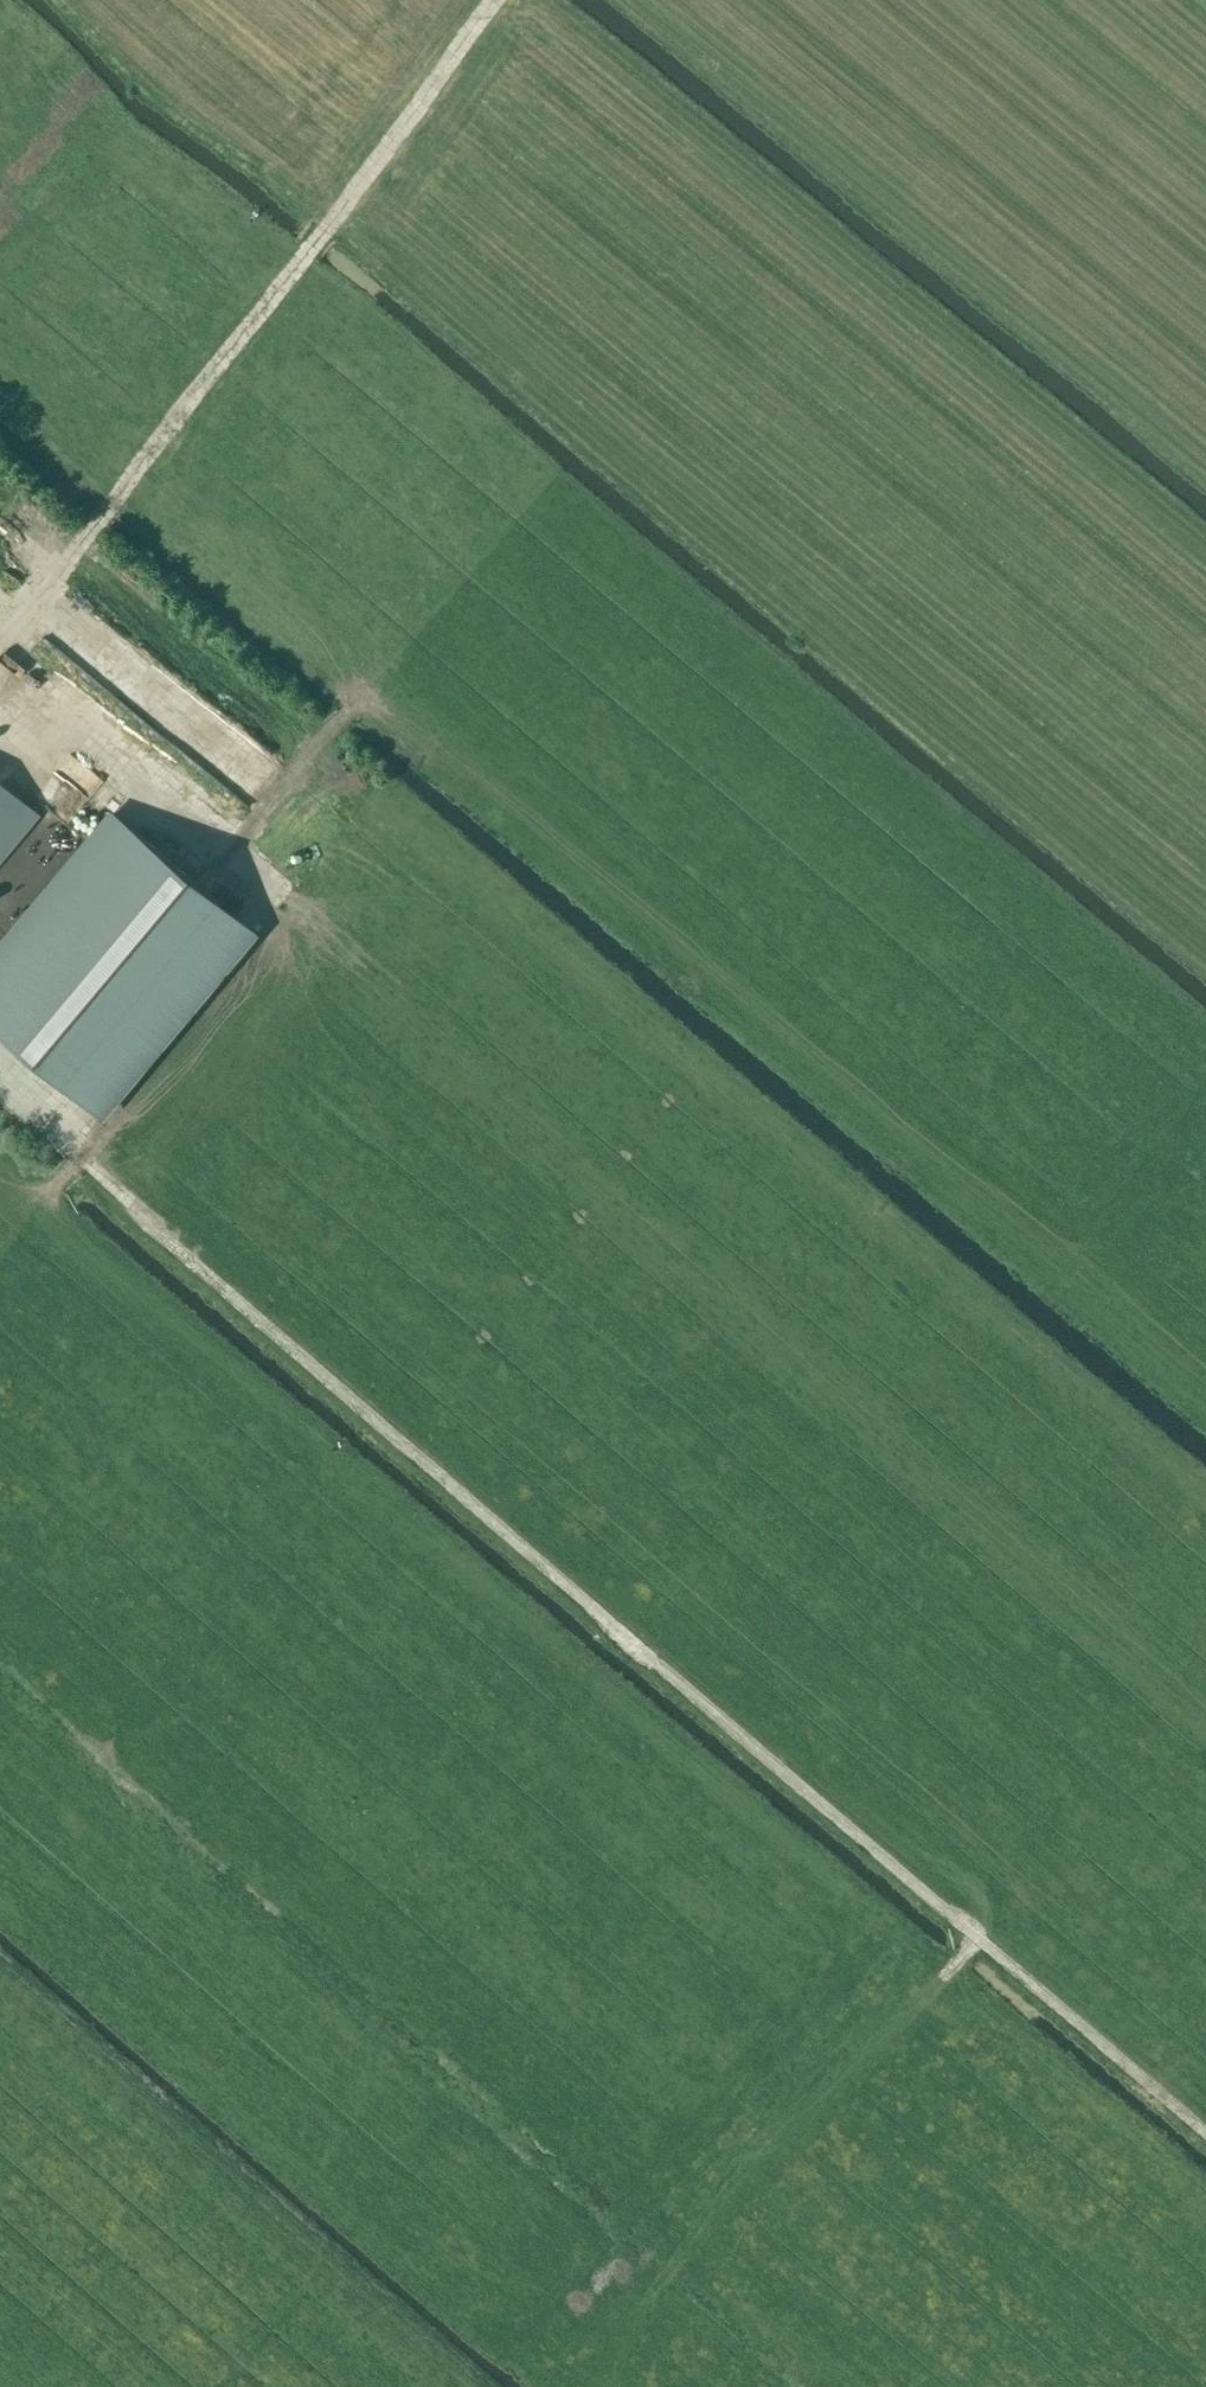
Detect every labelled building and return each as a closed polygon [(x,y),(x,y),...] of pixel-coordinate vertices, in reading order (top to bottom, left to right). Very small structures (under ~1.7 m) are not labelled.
[(182,736),(232,781),(258,751),(208,707),(182,736)] [(38,814),(0,782),(0,859),(38,814)] [(100,1115),(255,930),(114,812),(0,948),(0,1031),(100,1115)]
